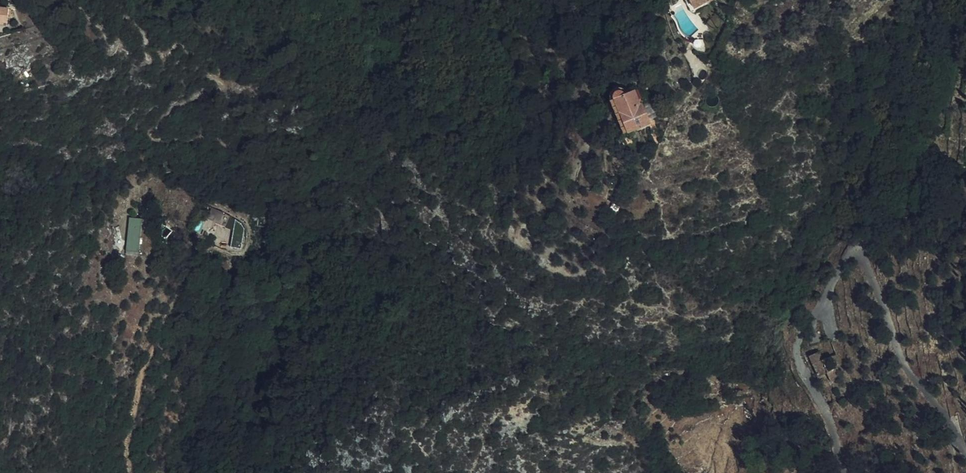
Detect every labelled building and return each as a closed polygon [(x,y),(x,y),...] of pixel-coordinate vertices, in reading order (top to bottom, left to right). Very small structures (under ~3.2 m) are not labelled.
[(693,9),(695,10),(697,10),(708,4),(707,1),(708,0),(688,0),(693,9)] [(705,32),(701,27),(692,34),(692,36),(695,41),(705,32)] [(611,97),(627,133),(650,123),(642,102),(639,103),(633,90),(622,94),(619,91),(616,91),(613,92),(611,95),(611,97)] [(653,102),(646,104),(650,120),(657,118),(653,102)] [(239,206),(246,208),(249,201),(242,198),(239,206)] [(209,216),(216,219),(223,217),(225,212),(220,210),(214,207),(209,216)] [(223,217),(216,219),(225,223),(230,214),(225,212),(223,217)] [(207,241),(210,243),(213,244),(215,245),(217,240),(225,223),(216,219),(207,241)] [(244,231),(245,229),(242,223),(238,219),(234,227),(244,231)] [(146,222),(133,221),(131,242),(130,250),(132,250),(131,261),(141,260),(144,250),(146,222)] [(229,239),(227,244),(237,248),(244,231),(234,227),(229,239)] [(217,240),(215,245),(225,249),(227,244),(223,242),(217,240)] [(840,377),(830,355),(822,359),(818,351),(808,355),(818,377),(826,373),(830,382),(840,377)] [(841,401),(843,408),(844,407),(849,405),(847,399),(841,401)]
